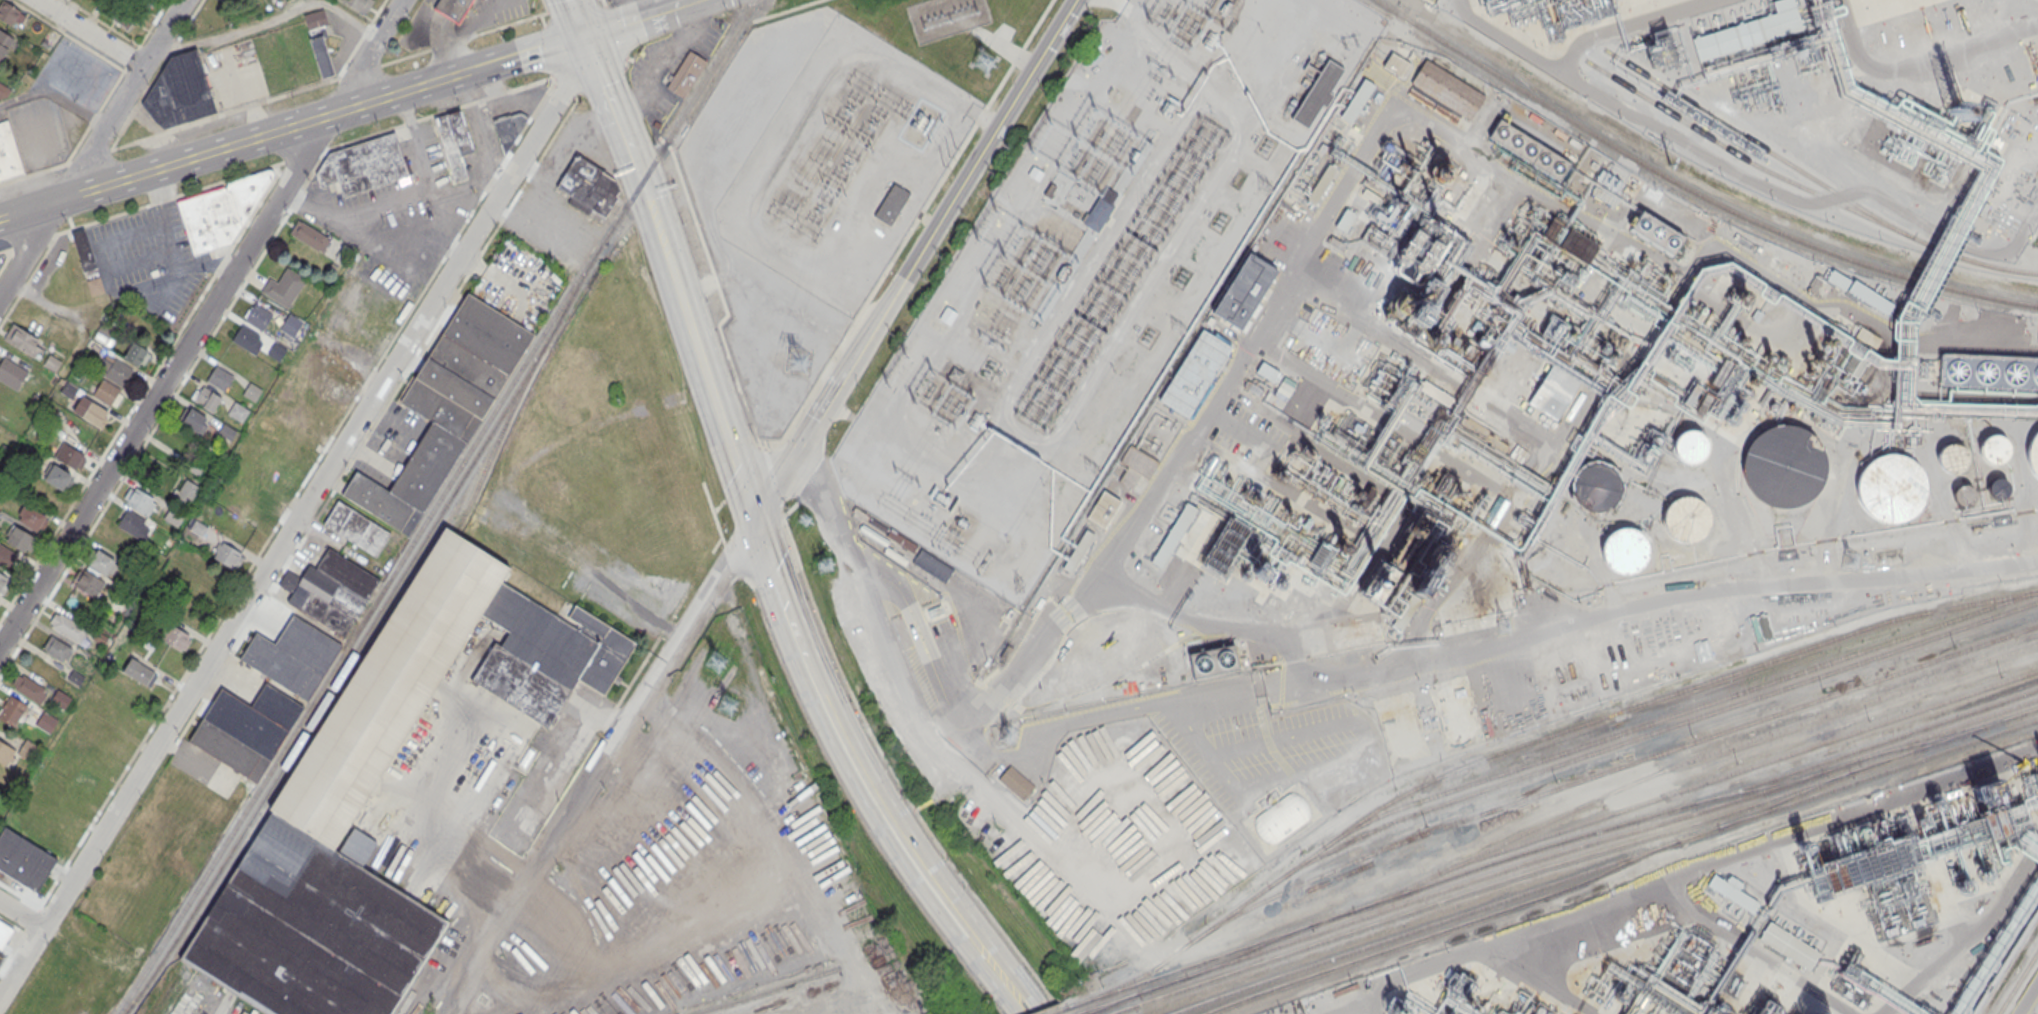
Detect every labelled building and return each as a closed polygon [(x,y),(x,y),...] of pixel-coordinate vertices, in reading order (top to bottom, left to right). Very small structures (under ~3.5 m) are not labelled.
[(22,13),(23,11),(5,0),(2,0),(0,5),(0,17),(12,24),(15,19),(22,23),(27,15),(22,13)] [(457,24),(473,0),(437,0),(432,7),(457,24)] [(1772,2),(1779,0),(1795,0),(1804,29),(1700,61),(1693,37),(1775,12),(1772,2)] [(304,14),(308,31),(328,25),(324,8),(304,14)] [(335,75),(323,33),(309,37),(321,79),(335,75)] [(196,48),(217,111),(164,128),(153,119),(141,103),(169,56),(196,48)] [(665,86),(682,97),(705,61),(687,48),(665,86)] [(1382,64),(1401,78),(1410,65),(1392,51),(1382,64)] [(1307,127),(1291,117),(1327,59),(1343,69),(1329,93),(1332,94),(1324,106),(1321,104),(1307,127)] [(1411,84),(1469,121),(1485,97),(1426,60),(1411,84)] [(1349,123),(1340,117),(1365,80),(1374,87),(1349,123)] [(1,98),(8,96),(12,90),(0,82),(0,97),(1,98)] [(460,109),(435,118),(455,180),(467,177),(462,156),(474,151),(460,109)] [(520,113),(511,117),(510,115),(494,121),(504,155),(527,118),(520,113)] [(1487,136),(1556,182),(1568,163),(1499,117),(1487,136)] [(0,122),(0,180),(24,172),(7,120),(0,122)] [(394,131),(329,151),(316,173),(320,185),(337,180),(343,195),(408,174),(394,131)] [(604,216),(617,196),(615,194),(618,189),(615,180),(601,172),(601,169),(579,156),(574,158),(556,186),(604,216)] [(1315,204),(1308,199),(1330,164),(1337,168),(1315,204)] [(177,201),(193,254),(231,242),(272,177),(274,173),(272,170),(267,169),(264,170),(177,201)] [(1615,201),(1625,181),(1602,169),(1592,189),(1615,201)] [(873,214),(889,224),(909,194),(892,183),(873,214)] [(1082,222),(1098,232),(1114,205),(1099,195),(1082,222)] [(1346,231),(1337,225),(1347,207),(1357,213),(1346,231)] [(1631,227),(1670,253),(1682,235),(1643,209),(1631,227)] [(1541,235),(1584,263),(1595,246),(1552,218),(1541,235)] [(297,219),(290,233),(322,251),(330,239),(297,219)] [(98,268),(84,229),(71,233),(85,273),(98,268)] [(343,243),(336,255),(346,260),(353,248),(343,243)] [(1763,264),(1802,287),(1811,271),(1772,248),(1763,264)] [(1240,328),(1214,313),(1250,253),(1276,269),(1240,328)] [(305,278),(287,307),(261,291),(269,277),(277,282),(287,266),(305,278)] [(1826,279),(1843,290),(1849,280),(1832,269),(1826,279)] [(99,276),(87,280),(91,295),(104,291),(99,276)] [(1814,293),(1820,280),(1814,277),(1807,290),(1814,293)] [(1848,290),(1885,314),(1892,305),(1854,280),(1848,290)] [(1040,321),(1061,296),(1052,289),(1031,314),(1040,321)] [(467,292),(400,401),(433,421),(466,441),(534,333),(467,292)] [(261,330),(272,314),(255,303),(245,319),(261,330)] [(950,324),(956,314),(947,307),(940,319),(950,324)] [(289,313),(280,328),(294,336),(302,321),(289,313)] [(12,323),(4,338),(34,357),(40,348),(37,345),(40,342),(37,340),(39,338),(12,323)] [(242,323),(232,340),(255,354),(262,343),(257,339),(260,334),(242,323)] [(1158,397),(1186,414),(1229,345),(1202,328),(1158,397)] [(102,345),(91,338),(82,352),(94,359),(102,345)] [(133,341),(123,358),(137,366),(147,349),(133,341)] [(286,348),(274,342),(267,353),(279,361),(286,348)] [(56,371),(62,361),(49,353),(43,363),(56,371)] [(132,369),(123,385),(105,375),(96,367),(105,353),(114,359),(116,358),(132,369)] [(1941,356),(2037,360),(2037,388),(1940,383),(1941,356)] [(29,371),(4,357),(0,362),(0,379),(18,389),(29,371)] [(224,390),(233,376),(216,365),(207,380),(224,390)] [(1527,403),(1556,421),(1580,383),(1551,365),(1527,403)] [(92,396),(111,408),(122,391),(102,379),(92,396)] [(66,381),(61,390),(73,398),(78,389),(66,381)] [(250,381),(243,393),(254,400),(262,389),(250,381)] [(211,411),(221,396),(203,385),(194,401),(211,411)] [(98,426),(108,411),(81,395),(73,411),(98,426)] [(1133,490),(1119,481),(1128,467),(1117,460),(1154,400),(1187,420),(1150,482),(1141,476),(1133,490)] [(235,401),(228,413),(242,421),(250,409),(235,401)] [(190,408),(182,422),(198,432),(199,430),(204,432),(207,426),(203,423),(206,417),(190,408)] [(433,421),(388,491),(415,507),(423,511),(466,441),(433,421)] [(236,431),(223,423),(218,432),(230,440),(236,431)] [(1814,437),(1822,448),(1825,461),(1824,475),(1818,488),(1808,497),(1796,503),(1782,504),(1770,501),(1759,494),(1751,485),(1747,473),(1746,461),(1749,449),(1756,438),(1765,430),(1777,426),(1789,425),(1803,429),(1814,437)] [(1702,436),(1705,441),(1706,446),(1706,452),(1703,457),(1699,460),(1694,463),(1688,463),(1683,461),(1679,459),(1676,455),(1674,450),(1674,445),(1675,440),(1678,436),(1682,433),(1687,431),(1692,431),(1697,432),(1702,436)] [(2035,434),(2037,431),(2037,477),(2037,476),(2031,466),(2029,455),(2030,444),(2035,434)] [(2000,438),(2004,441),(2006,445),(2007,450),(2007,455),(2004,459),(2001,463),(1996,465),(1991,465),(1987,464),(1983,461),(1980,458),(1978,453),(1978,449),(1979,444),(1982,440),(1986,437),(1990,436),(1995,436),(2000,438)] [(74,468),(83,454),(63,442),(54,455),(74,468)] [(1959,445),(1962,448),(1965,452),(1966,457),(1965,462),(1963,466),(1959,470),(1955,472),(1950,472),(1946,471),(1942,469),(1939,465),(1937,460),(1937,456),(1938,451),(1941,447),(1944,444),(1949,443),(1954,443),(1959,445)] [(1914,460),(1920,469),(1924,479),(1924,490),(1921,500),(1915,509),(1906,515),(1896,518),(1885,518),(1874,514),(1866,507),(1860,497),(1858,486),(1859,475),(1864,465),(1873,457),(1883,453),(1894,452),(1905,455),(1914,460)] [(62,489),(71,474),(54,464),(48,461),(42,471),(46,475),(44,479),(62,489)] [(1613,471),(1618,477),(1620,484),(1619,492),(1617,498),(1612,504),(1606,508),(1599,510),(1592,509),(1585,506),(1579,501),(1575,494),(1574,486),(1576,479),(1580,472),(1586,467),(1593,465),(1600,464),(1607,467),(1613,471)] [(356,471),(342,494),(400,530),(415,507),(388,491),(356,471)] [(2003,494),(2005,492),(2006,489),(2007,487),(2006,484),(2004,481),(2002,480),(2000,479),(1997,478),(1994,479),(1991,481),(1989,484),(1988,487),(1989,490),(1990,493),(1992,495),(1995,496),(1998,496),(2001,496),(2003,494)] [(199,486),(187,479),(179,490),(176,489),(170,498),(185,509),(199,486)] [(147,517),(155,503),(152,500),(154,495),(134,484),(123,503),(147,517)] [(1969,502),(1971,500),(1972,497),(1972,494),(1971,492),(1970,489),(1967,487),(1965,486),(1962,486),(1959,487),(1956,489),(1955,491),(1954,494),(1954,497),(1955,500),(1958,503),(1960,504),(1964,504),(1966,504),(1969,502)] [(1088,516),(1105,489),(1122,500),(1106,527),(1088,516)] [(1708,512),(1709,519),(1708,526),(1704,532),(1699,537),(1693,540),(1686,541),(1679,539),(1672,535),(1667,530),(1665,523),(1665,515),(1667,508),(1672,502),(1678,498),(1686,496),(1693,497),(1700,500),(1705,506),(1708,512)] [(375,556),(391,532),(339,500),(323,524),(375,556)] [(1149,559),(1161,567),(1198,510),(1186,502),(1149,559)] [(163,518),(177,527),(186,513),(172,504),(163,518)] [(28,505),(26,507),(23,505),(18,513),(21,516),(19,519),(36,530),(45,515),(28,505)] [(127,509),(117,524),(142,540),(149,528),(142,524),(145,518),(127,509)] [(195,519),(190,529),(202,536),(208,526),(195,519)] [(446,920),(386,1013),(260,1013),(182,965),(174,960),(444,526),(454,532),(507,566),(498,580),(575,627),(578,623),(567,616),(574,604),(635,642),(615,673),(621,677),(617,684),(611,680),(602,695),(576,678),(545,727),(469,679),(493,640),(499,644),(507,631),(478,612),(377,775),(376,793),(364,794),(330,850),(446,920)] [(6,543),(26,554),(35,539),(14,527),(6,543)] [(1071,573),(1062,567),(1085,529),(1095,535),(1071,573)] [(1643,537),(1647,543),(1649,550),(1648,557),(1645,564),(1640,569),(1634,573),(1627,574),(1619,573),(1612,570),(1607,564),(1604,557),(1603,549),(1605,542),(1610,536),(1616,531),(1623,529),(1631,529),(1638,532),(1643,537)] [(171,533),(165,543),(170,546),(176,536),(171,533)] [(1204,570),(1229,576),(1237,546),(1231,544),(1232,538),(1214,533),(1204,570)] [(213,557),(231,567),(233,565),(237,567),(242,557),(239,555),(241,552),(223,542),(221,545),(217,542),(213,550),(216,552),(213,557)] [(18,556),(0,545),(0,564),(10,570),(18,556)] [(328,547),(316,568),(366,601),(380,579),(328,547)] [(912,563),(945,582),(954,568),(921,548),(912,563)] [(114,562),(115,559),(97,549),(88,563),(106,573),(107,571),(112,574),(118,564),(114,562)] [(1361,589),(1377,602),(1397,576),(1382,564),(1361,589)] [(316,568),(309,565),(301,577),(287,570),(279,584),(292,592),(287,600),(343,637),(355,619),(366,601),(316,568)] [(95,598),(105,582),(85,570),(84,572),(77,569),(71,579),(74,581),(72,585),(95,598)] [(5,594),(13,580),(0,573),(0,592),(5,594)] [(80,644),(88,630),(60,613),(59,615),(54,612),(48,621),(51,623),(50,626),(80,644)] [(293,614),(274,644),(323,674),(342,645),(293,614)] [(160,638),(181,651),(191,634),(170,621),(160,638)] [(97,630),(92,638),(104,645),(108,637),(97,630)] [(256,632),(239,658),(307,700),(323,674),(274,644),(256,632)] [(75,649),(50,634),(43,647),(47,649),(46,651),(64,661),(66,658),(69,660),(75,649)] [(131,657),(123,671),(146,685),(150,686),(157,675),(153,672),(154,671),(131,657)] [(73,670),(68,677),(79,685),(84,677),(73,670)] [(18,674),(13,683),(15,685),(14,687),(41,704),(47,695),(44,693),(47,688),(23,673),(22,676),(18,674)] [(303,706),(265,683),(251,706),(289,730),(303,706)] [(222,688),(204,718),(270,760),(289,730),(251,706),(222,688)] [(65,708),(71,697),(57,689),(51,700),(65,708)] [(10,695),(0,712),(0,719),(9,724),(16,722),(29,705),(10,695)] [(51,733),(59,720),(44,710),(36,723),(51,733)] [(204,718),(190,740),(256,783),(270,760),(204,718)] [(32,762),(42,747),(26,737),(17,753),(32,762)] [(7,765),(10,760),(13,762),(15,757),(13,756),(16,750),(0,740),(0,761),(7,765)] [(1034,788),(1011,766),(998,779),(1021,801),(1034,788)] [(1971,785),(1976,805),(2002,799),(1998,779),(1971,785)] [(0,833),(0,868),(37,892),(58,859),(4,826),(0,833)] [(1707,884),(1753,913),(1759,902),(1739,890),(1743,884),(1731,876),(1727,881),(1714,873),(1707,884)] [(14,929),(0,920),(0,948),(1,949),(14,929)] [(1759,939),(1809,970),(1820,953),(1770,922),(1759,939)]
